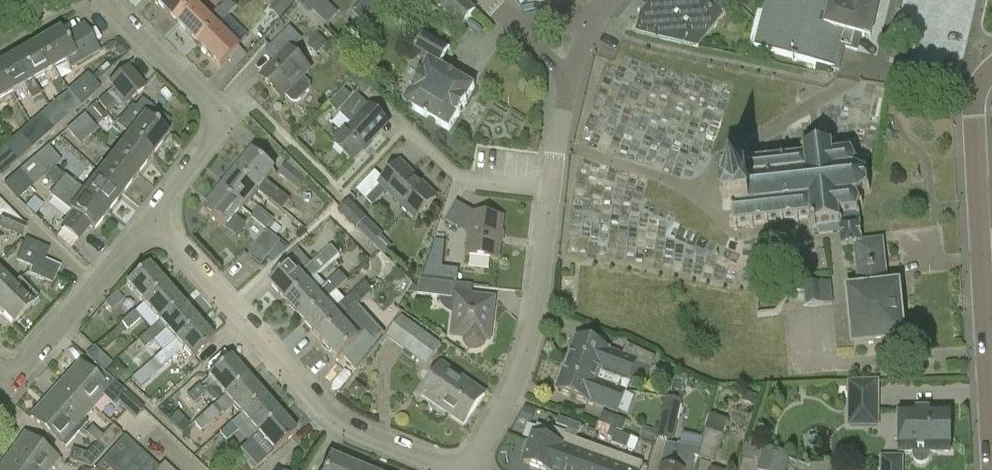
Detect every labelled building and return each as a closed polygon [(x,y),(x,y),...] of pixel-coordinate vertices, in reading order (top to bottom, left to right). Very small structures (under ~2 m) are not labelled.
[(157,1),(179,23),(197,5),(202,0),(158,0),(157,1)] [(289,0),(279,0),(269,11),(281,21),(295,5),(289,0)] [(303,9),(308,14),(318,4),(313,0),(312,0),(303,9)] [(364,4),(354,14),(365,27),(391,2),(388,0),(368,0),(364,4)] [(391,2),(401,12),(408,4),(405,1),(407,0),(388,0),(391,2)] [(476,11),(464,0),(432,0),(463,27),(476,11)] [(648,8),(645,5),(639,11),(642,14),(640,17),(636,34),(693,47),(697,31),(704,22),(714,30),(727,15),(709,0),(654,0),(648,8)] [(764,11),(754,49),(832,70),(832,72),(839,74),(846,51),(859,54),(863,36),(864,37),(874,0),(767,0),(764,11)] [(211,18),(197,5),(179,23),(200,44),(219,26),(237,8),(228,1),(211,18)] [(84,25),(63,37),(60,32),(39,44),(55,71),(67,64),(70,70),(100,53),(84,25)] [(241,48),(219,26),(200,44),(223,67),(241,48)] [(275,64),(263,77),(283,98),(285,96),(292,103),(299,103),(310,92),(311,86),(303,78),(311,70),(292,51),(303,41),(291,28),(269,49),(279,60),(275,64)] [(452,50),(425,35),(414,54),(430,63),(405,106),(450,132),(476,89),(441,68),(452,50)] [(39,44),(18,56),(33,83),(55,71),(39,44)] [(33,83),(18,56),(0,66),(0,73),(13,95),(25,88),(32,101),(40,96),(33,83)] [(109,83),(114,89),(108,95),(121,110),(128,104),(127,104),(145,88),(127,67),(109,83)] [(13,95),(0,73),(0,102),(13,95)] [(100,89),(87,74),(81,80),(87,88),(75,98),(81,106),(100,89)] [(346,90),(333,104),(340,111),(353,97),(346,90)] [(353,164),(389,124),(358,96),(340,114),(352,125),(334,145),(353,164)] [(68,118),(55,102),(48,109),(61,124),(68,118)] [(87,112),(98,125),(108,118),(97,104),(87,112)] [(129,137),(130,138),(153,156),(168,136),(131,107),(116,127),(129,137)] [(61,124),(48,109),(42,114),(54,129),(61,124)] [(97,131),(84,115),(77,121),(91,136),(97,131)] [(91,136),(77,121),(67,130),(80,146),(91,136)] [(138,175),(153,156),(130,138),(129,137),(114,156),(138,175)] [(25,156),(12,140),(0,150),(0,157),(0,177),(25,156)] [(729,184),(720,185),(723,212),(732,211),(733,225),(730,225),(730,227),(734,227),(734,230),(737,230),(736,227),(750,225),(750,229),(753,228),(752,225),(765,224),(766,227),(768,227),(767,223),(780,222),(781,225),(783,225),(783,221),(795,220),(796,223),(798,223),(798,220),(811,218),(812,225),(809,226),(809,227),(812,227),(813,230),(813,232),(813,237),(826,235),(840,233),(841,246),(853,245),(862,244),(862,242),(861,235),(860,224),(840,226),(840,225),(839,216),(858,214),(860,204),(857,198),(867,189),(866,176),(853,170),(855,163),(851,154),(833,156),(832,147),(831,146),(830,146),(830,149),(821,150),(815,151),(806,151),(806,148),(804,148),(804,152),(801,152),(801,154),(804,153),(805,160),(792,162),(791,159),(789,159),(789,162),(776,163),(776,160),(774,160),(774,163),(761,165),(761,161),(759,162),(759,165),(746,166),(746,163),(743,163),(744,166),(730,168),(730,164),(727,165),(728,168),(724,169),(724,171),(728,171),(729,184)] [(41,153),(54,168),(61,162),(48,147),(41,153)] [(41,153),(4,186),(17,201),(32,188),(27,183),(43,169),(47,174),(46,175),(56,189),(50,197),(74,216),(74,217),(63,231),(77,242),(78,242),(88,228),(93,232),(109,212),(85,193),(54,169),(54,168),(41,153)] [(291,200),(268,182),(277,172),(254,153),(237,173),(261,192),(283,210),(291,200)] [(123,194),(138,175),(114,156),(99,175),(123,194)] [(286,165),(279,175),(297,189),(305,180),(286,165)] [(417,220),(438,199),(409,171),(405,174),(398,168),(381,185),(417,220)] [(245,211),(261,192),(237,173),(222,192),(245,211)] [(99,175),(85,193),(109,212),(123,194),(99,175)] [(222,192),(206,212),(229,231),(237,237),(246,226),(238,219),(245,211),(222,192)] [(340,213),(358,230),(367,220),(350,203),(340,213)] [(457,204),(447,222),(458,228),(461,223),(472,228),(471,235),(468,258),(499,261),(504,219),(474,215),(474,213),(457,204)] [(274,219),(259,208),(251,218),(266,230),(274,219)] [(3,215),(0,223),(0,229),(22,239),(27,225),(3,215)] [(367,220),(358,230),(373,245),(379,251),(384,257),(393,248),(381,237),(383,235),(368,220),(367,220)] [(853,245),(858,290),(848,291),(853,347),(905,342),(899,286),(889,287),(884,239),(862,242),(862,244),(853,245)] [(17,261),(32,268),(37,256),(46,260),(50,251),(26,240),(17,261)] [(309,284),(340,256),(332,247),(301,275),(293,266),(272,286),(288,304),(309,284)] [(259,248),(250,259),(261,268),(268,258),(270,257),(259,248)] [(61,267),(46,260),(37,256),(32,268),(29,275),(52,285),(61,267)] [(3,277),(8,272),(0,264),(0,300),(13,287),(3,277)] [(126,286),(143,305),(165,286),(148,267),(126,286)] [(444,269),(442,282),(453,284),(459,284),(461,271),(444,269)] [(340,273),(317,294),(309,284),(288,304),(305,322),(326,303),(349,282),(340,273)] [(13,287),(0,300),(0,314),(13,327),(39,301),(19,280),(13,287)] [(489,341),(494,300),(452,295),(453,284),(442,282),(422,280),(417,295),(439,298),(440,304),(442,307),(444,309),(446,312),(448,313),(450,314),(452,315),(455,316),(453,336),(466,338),(466,340),(466,341),(466,343),(466,344),(467,345),(467,346),(468,347),(470,348),(472,350),(474,350),(475,350),(477,350),(479,350),(480,349),(482,348),(483,347),(484,345),(484,344),(485,342),(485,341),(485,340),(489,341)] [(366,283),(334,312),(326,303),(305,322),(321,340),(359,306),(374,292),(366,283)] [(788,283),(788,292),(805,292),(807,307),(833,304),(831,283),(805,285),(800,285),(800,283),(796,283),(788,283)] [(143,305),(134,313),(141,320),(151,331),(159,323),(181,304),(165,286),(143,305)] [(123,299),(116,293),(105,305),(111,311),(123,299)] [(151,331),(138,342),(144,349),(153,342),(162,353),(176,342),(197,323),(181,304),(159,323),(151,331)] [(359,306),(321,340),(339,360),(342,357),(357,373),(386,336),(359,306)] [(141,320),(134,312),(121,323),(129,331),(141,320)] [(441,345),(403,317),(387,338),(426,366),(441,345)] [(162,353),(155,360),(162,368),(183,350),(193,361),(214,342),(197,323),(176,342),(162,353)] [(623,356),(610,351),(576,338),(566,364),(603,378),(599,387),(615,393),(616,388),(626,392),(637,364),(652,369),(656,358),(627,345),(623,356)] [(209,379),(224,397),(246,378),(230,360),(209,379)] [(618,414),(626,392),(616,388),(615,393),(599,387),(603,378),(566,364),(556,390),(618,414)] [(84,366),(67,385),(90,406),(100,395),(114,408),(117,405),(127,394),(103,373),(99,369),(94,375),(84,366)] [(464,426),(485,396),(442,367),(422,397),(464,426)] [(141,372),(133,379),(141,389),(149,381),(141,372)] [(234,407),(241,416),(262,397),(246,378),(224,397),(194,424),(201,432),(222,414),(224,416),(234,407)] [(879,382),(848,383),(848,419),(879,419),(879,382)] [(67,385),(51,403),(81,430),(88,423),(80,417),(90,406),(67,385)] [(206,394),(199,386),(187,396),(194,404),(206,394)] [(144,409),(127,394),(117,405),(134,420),(144,409)] [(248,443),(258,434),(258,435),(280,416),(262,397),(241,416),(220,434),(227,442),(238,432),(248,443)] [(674,443),(682,402),(666,398),(657,439),(674,443)] [(66,448),(76,436),(81,430),(51,403),(35,421),(66,448)] [(900,411),(900,451),(912,451),(912,456),(913,461),(916,464),(921,466),(926,464),(929,461),(930,456),(930,452),(949,452),(950,411),(900,411)] [(627,422),(603,413),(599,424),(623,433),(627,422)] [(296,434),(280,416),(258,435),(274,453),(296,434)] [(728,421),(710,416),(699,459),(714,464),(728,421)] [(556,426),(567,430),(570,422),(559,418),(556,426)] [(570,422),(567,430),(579,434),(581,426),(570,422)] [(113,426),(103,437),(97,444),(105,452),(122,434),(113,426)] [(564,436),(565,436),(566,434),(551,429),(551,431),(537,426),(531,446),(527,444),(523,454),(527,455),(524,464),(541,469),(552,469),(564,436)] [(86,434),(97,444),(103,437),(92,427),(86,434)] [(611,443),(619,446),(623,435),(615,432),(611,443)] [(623,435),(619,446),(626,449),(631,438),(623,435)] [(565,436),(564,436),(552,469),(581,469),(590,445),(565,436)] [(14,457),(32,469),(45,469),(48,465),(55,469),(58,469),(63,462),(28,437),(14,457)] [(95,469),(112,469),(134,446),(125,437),(95,469)] [(247,464),(246,465),(251,469),(256,469),(266,462),(259,454),(258,454),(249,443),(238,452),(247,464)] [(90,468),(105,452),(97,444),(87,454),(73,450),(69,461),(90,468)] [(616,455),(590,445),(581,469),(611,469),(616,455)] [(112,469),(143,469),(151,461),(134,446),(112,469)] [(695,456),(665,450),(661,469),(692,469),(695,456)] [(762,451),(756,469),(771,469),(776,456),(762,451)] [(616,455),(611,469),(641,469),(643,464),(616,455)] [(776,456),(771,469),(786,469),(790,460),(776,456)] [(4,469),(32,469),(14,457),(4,469)] [(881,457),(880,469),(904,469),(905,457),(881,457)] [(331,458),(326,469),(360,469),(331,458)] [(143,469),(172,469),(164,463),(159,469),(151,461),(143,469)]
